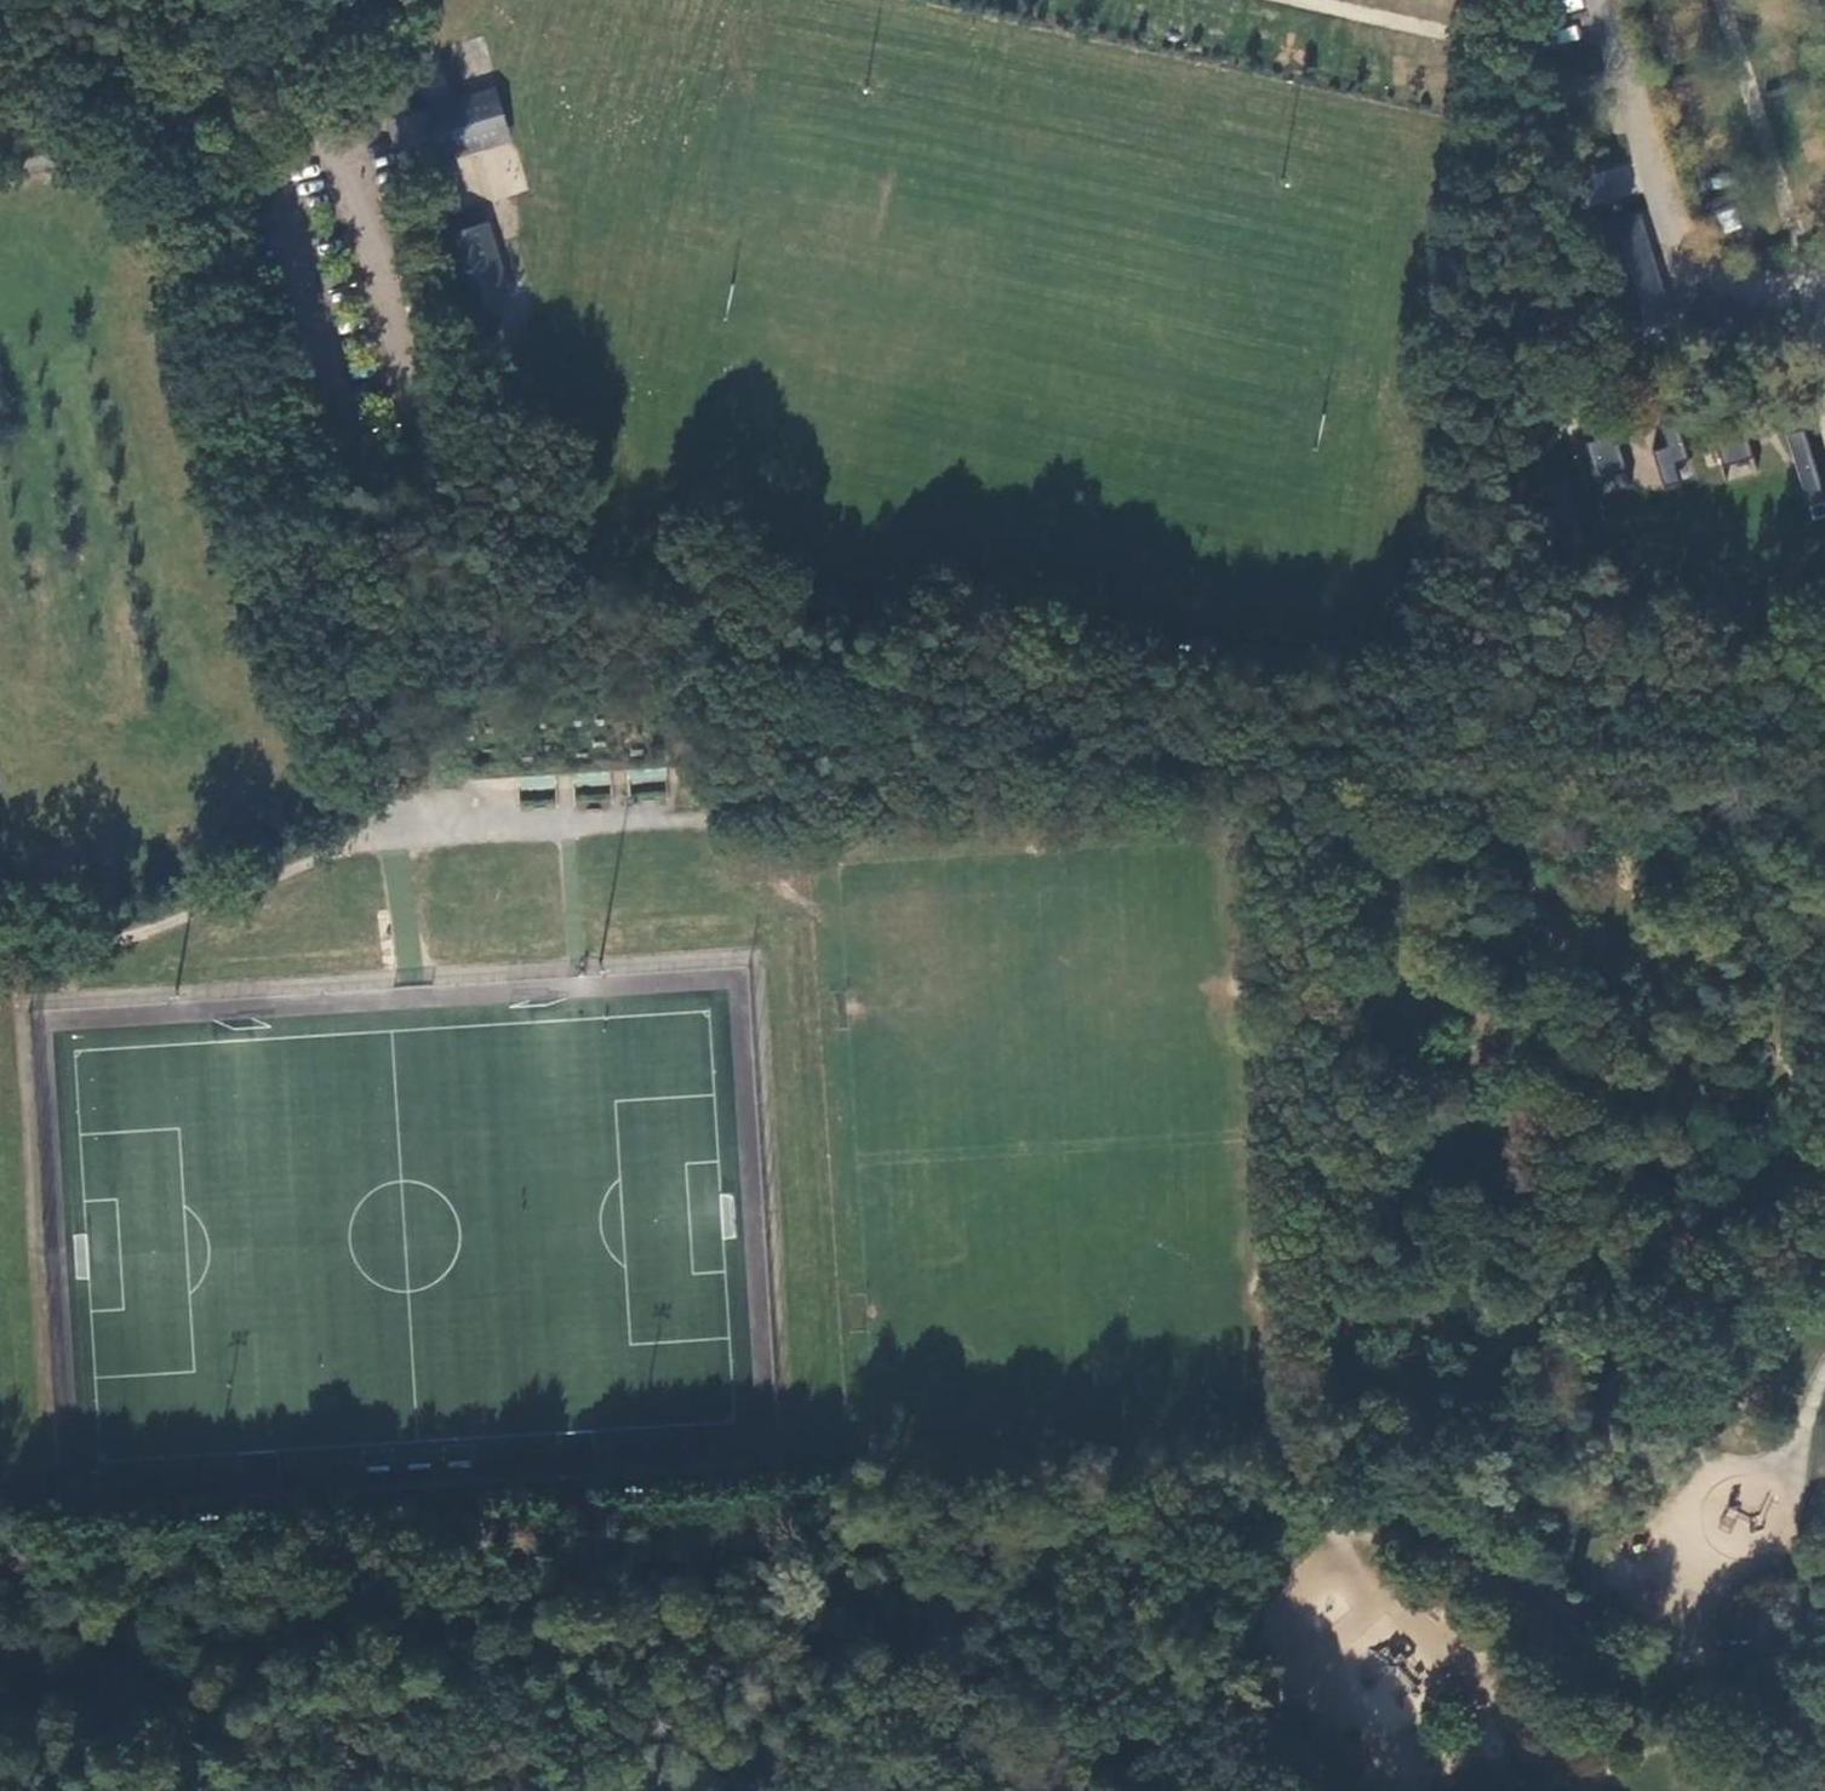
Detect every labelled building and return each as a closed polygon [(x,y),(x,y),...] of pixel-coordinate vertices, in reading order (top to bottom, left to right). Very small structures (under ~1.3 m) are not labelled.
[(497,88),(430,107),(432,116),(489,98),(500,133),(443,149),(446,159),(512,139),(497,88)] [(432,116),(430,107),(430,106),(389,118),(405,171),(446,159),(443,149),(500,133),(489,98),(432,116)] [(1641,213),(1597,227),(1609,267),(1653,254),(1641,213)] [(487,221),(478,224),(488,258),(497,255),(487,221)] [(488,258),(478,224),(442,234),(462,300),(506,287),(497,255),(488,258)] [(1653,254),(1609,267),(1615,286),(1659,273),(1653,254)] [(1659,273),(1615,286),(1630,337),(1674,323),(1659,273)] [(506,287),(462,300),(465,310),(510,298),(506,287)] [(1591,494),(1627,485),(1616,436),(1579,445),(1591,494)] [(1726,464),(1749,454),(1742,436),(1718,446),(1726,464)] [(689,710),(435,720),(436,751),(480,749),(481,769),(501,768),(501,763),(517,763),(519,791),(557,789),(556,761),(573,760),(574,789),(612,787),(611,759),(628,758),(629,786),(667,785),(667,761),(691,760),(689,710)]
